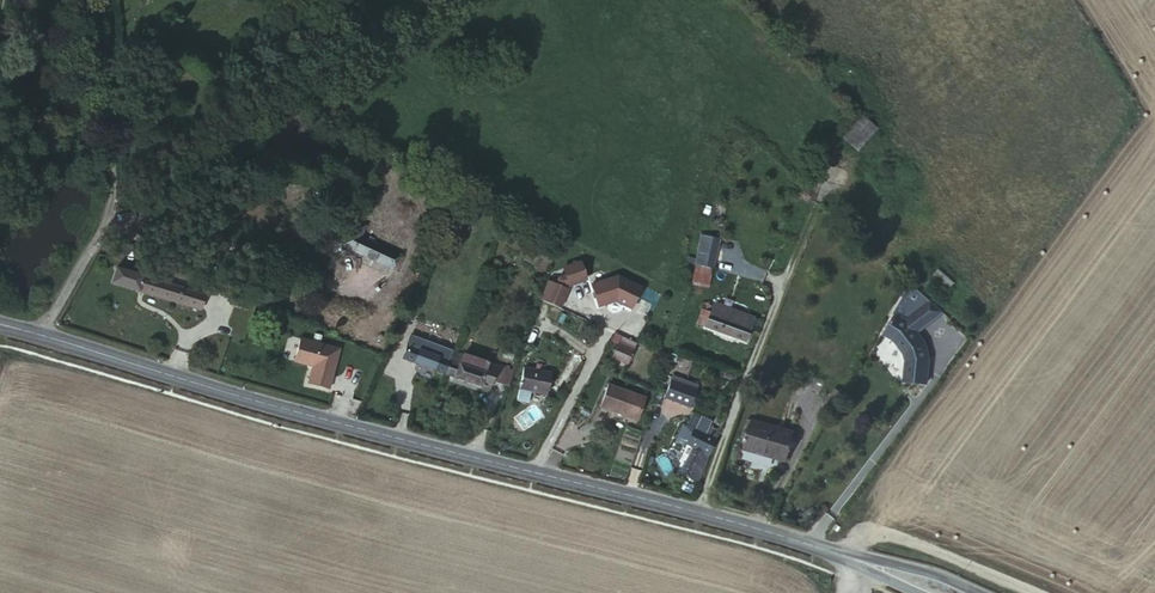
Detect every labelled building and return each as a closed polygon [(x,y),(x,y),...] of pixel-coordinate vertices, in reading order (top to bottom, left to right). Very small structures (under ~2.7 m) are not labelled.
[(860,104),(853,96),(849,100),(855,107),(860,104)] [(852,128),(862,117),(859,114),(849,125),(852,128)] [(863,117),(862,117),(852,128),(843,139),(856,151),(876,129),(863,117)] [(366,226),(353,221),(342,245),(389,267),(395,254),(360,238),(366,226)] [(699,234),(695,264),(714,267),(718,237),(699,234)] [(546,282),(539,300),(558,309),(559,310),(566,291),(563,289),(564,285),(567,284),(568,286),(585,280),(579,263),(562,269),(564,276),(557,278),(554,285),(546,282)] [(697,266),(693,282),(708,286),(712,269),(697,266)] [(161,281),(116,268),(112,283),(150,294),(200,309),(204,295),(161,281)] [(939,269),(931,278),(947,292),(954,283),(939,269)] [(590,285),(598,306),(615,300),(627,306),(637,286),(616,276),(590,285)] [(947,292),(931,278),(927,283),(942,297),(947,292)] [(910,293),(914,288),(911,284),(892,314),(896,317),(910,293)] [(925,303),(928,300),(914,288),(910,293),(921,308),(925,303)] [(921,308),(910,293),(896,317),(884,335),(893,340),(903,354),(906,361),(903,381),(926,383),(929,359),(926,343),(917,333),(931,322),(921,308)] [(925,303),(939,316),(943,314),(928,300),(925,303)] [(705,301),(702,310),(710,313),(714,304),(705,301)] [(939,316),(925,303),(921,308),(931,322),(939,316)] [(744,340),(749,328),(746,326),(749,317),(730,310),(714,304),(710,313),(702,310),(697,323),(744,340)] [(621,336),(613,333),(609,339),(617,343),(621,336)] [(411,335),(403,357),(446,373),(454,351),(411,335)] [(626,364),(636,343),(621,336),(616,347),(613,346),(610,352),(613,353),(611,357),(626,364)] [(340,348),(301,337),(295,359),(312,365),(308,382),(329,388),(340,348)] [(446,373),(445,374),(488,389),(492,381),(506,386),(511,371),(454,349),(454,351),(446,373)] [(529,392),(546,395),(550,373),(540,371),(523,368),(518,390),(529,392)] [(664,397),(690,406),(697,385),(672,376),(664,397)] [(644,398),(607,385),(599,408),(636,419),(644,398)] [(527,403),(529,392),(518,390),(516,400),(527,403)] [(784,460),(785,460),(793,432),(752,421),(744,449),(784,460)] [(689,446),(697,431),(693,429),(686,444),(689,446)] [(678,473),(696,482),(703,470),(716,440),(697,431),(689,446),(692,447),(678,473)]
